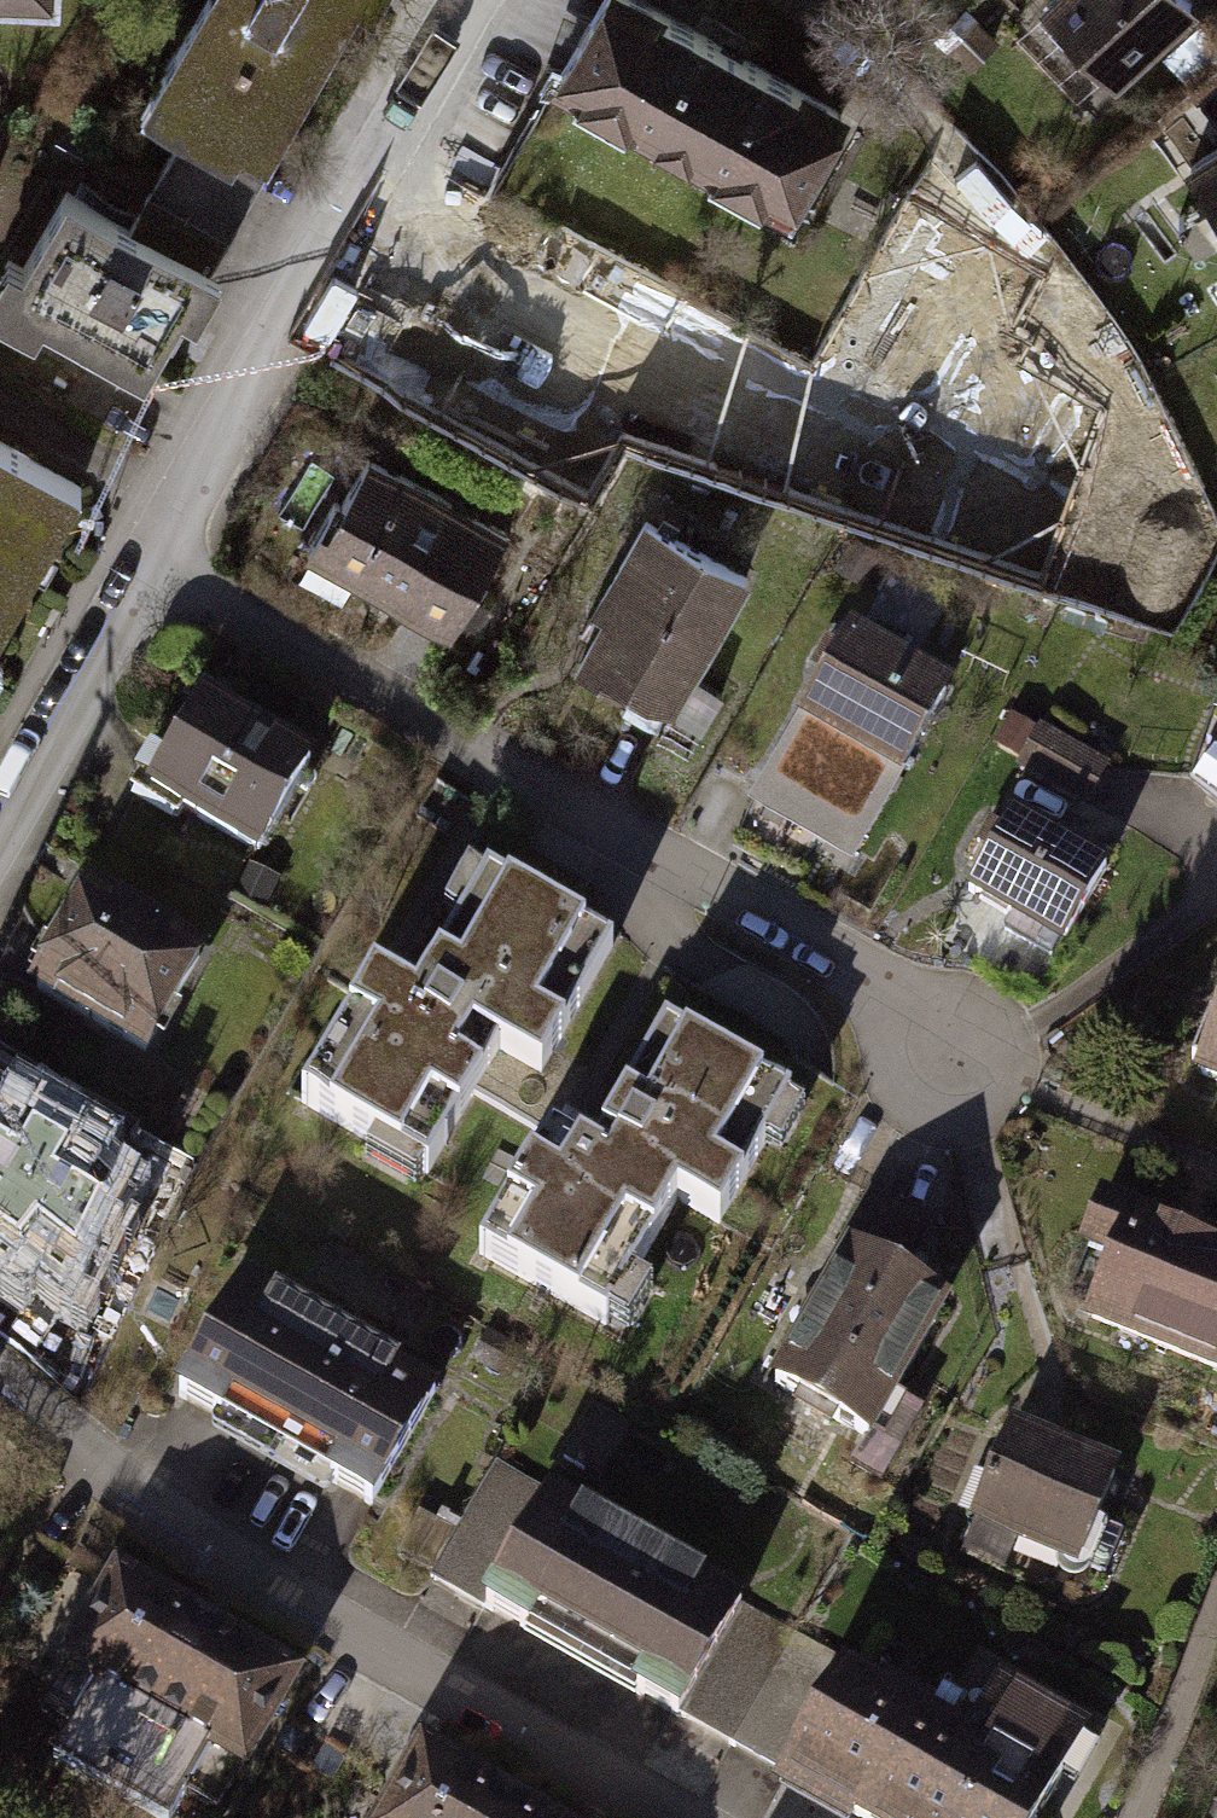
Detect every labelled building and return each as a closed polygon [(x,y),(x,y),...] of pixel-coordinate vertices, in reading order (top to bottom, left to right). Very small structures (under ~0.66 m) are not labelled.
[(159,89),(201,111),(280,154),(364,0),(207,0),(159,89)] [(553,76),(782,199),(833,105),(727,48),(638,0),(595,0),(553,76)] [(1120,76),(1203,0),(1051,0),(1120,76)] [(219,265),(280,154),(201,111),(140,221),(219,265)] [(1192,161),(1216,195),(1216,144),(1192,161)] [(71,184),(11,294),(159,375),(219,265),(140,221),(71,184)] [(420,317),(516,373),(573,274),(477,218),(420,317)] [(1062,506),(1131,400),(1028,332),(959,438),(1062,506)] [(45,560),(89,484),(0,431),(0,635),(45,560)] [(370,448),(315,546),(455,625),(511,528),(450,493),(370,448)] [(611,614),(587,655),(681,708),(756,577),(646,514),(594,604),(603,609),(611,614)] [(831,665),(803,716),(836,734),(820,763),(832,780),(846,791),(864,798),(883,798),(944,687),(848,634),(831,665)] [(246,713),(210,693),(155,792),(263,852),(318,753),(246,713)] [(1216,801),(1216,720),(1206,717),(1184,776),(1215,785),(1209,799),(1216,801)] [(1097,765),(1035,731),(1017,763),(1079,797),(1097,765)] [(999,832),(966,890),(1029,926),(1035,916),(1066,933),(1103,866),(1009,814),(999,832)] [(620,941),(492,871),(431,982),(422,997),(378,973),(309,1098),(435,1167),(503,1043),(550,1069),(620,941)] [(116,916),(84,899),(35,988),(156,1053),(159,1054),(207,965),(176,949),(184,934),(169,926),(124,902),(116,916)] [(1188,1070),(1216,1083),(1216,1003),(1214,1010),(1188,1070)] [(778,1089),(664,1022),(601,1128),(590,1148),(550,1125),(478,1248),(593,1315),(620,1269),(631,1275),(677,1196),(715,1218),(761,1140),(752,1134),(778,1089)] [(28,1135),(0,1119),(0,1255),(51,1284),(117,1170),(35,1123),(28,1135)] [(842,1245),(848,1248),(891,1272),(921,1219),(871,1192),(842,1245)] [(1079,1316),(1213,1371),(1216,1361),(1216,1254),(1189,1242),(1090,1202),(1075,1237),(1106,1250),(1079,1316)] [(939,1298),(891,1272),(848,1248),(816,1306),(773,1383),(864,1433),(939,1298)] [(243,1280),(180,1391),(222,1415),(227,1406),(281,1437),(336,1468),(329,1480),(367,1502),(433,1387),(243,1280)] [(1004,1429),(969,1521),(1062,1556),(1079,1514),(1093,1519),(1112,1470),(1044,1444),(1004,1429)] [(431,1578),(481,1606),(543,1493),(493,1466),(431,1578)] [(543,1493),(481,1606),(524,1629),(531,1616),(581,1644),(643,1677),(634,1694),(675,1716),(739,1599),(543,1493)] [(116,1573),(63,1665),(239,1765),(291,1673),(218,1632),(221,1627),(207,1619),(194,1611),(191,1616),(116,1573)] [(675,1716),(729,1746),(793,1629),(739,1599),(675,1716)] [(844,1657),(793,1629),(729,1746),(778,1775),(838,1669),(844,1657)] [(778,1775),(856,1817),(1026,1817),(1074,1732),(988,1684),(959,1736),(838,1669),(778,1775)] [(382,1817),(545,1817),(526,1807),(529,1802),(511,1792),(499,1785),(494,1793),(422,1750),(382,1817)]
